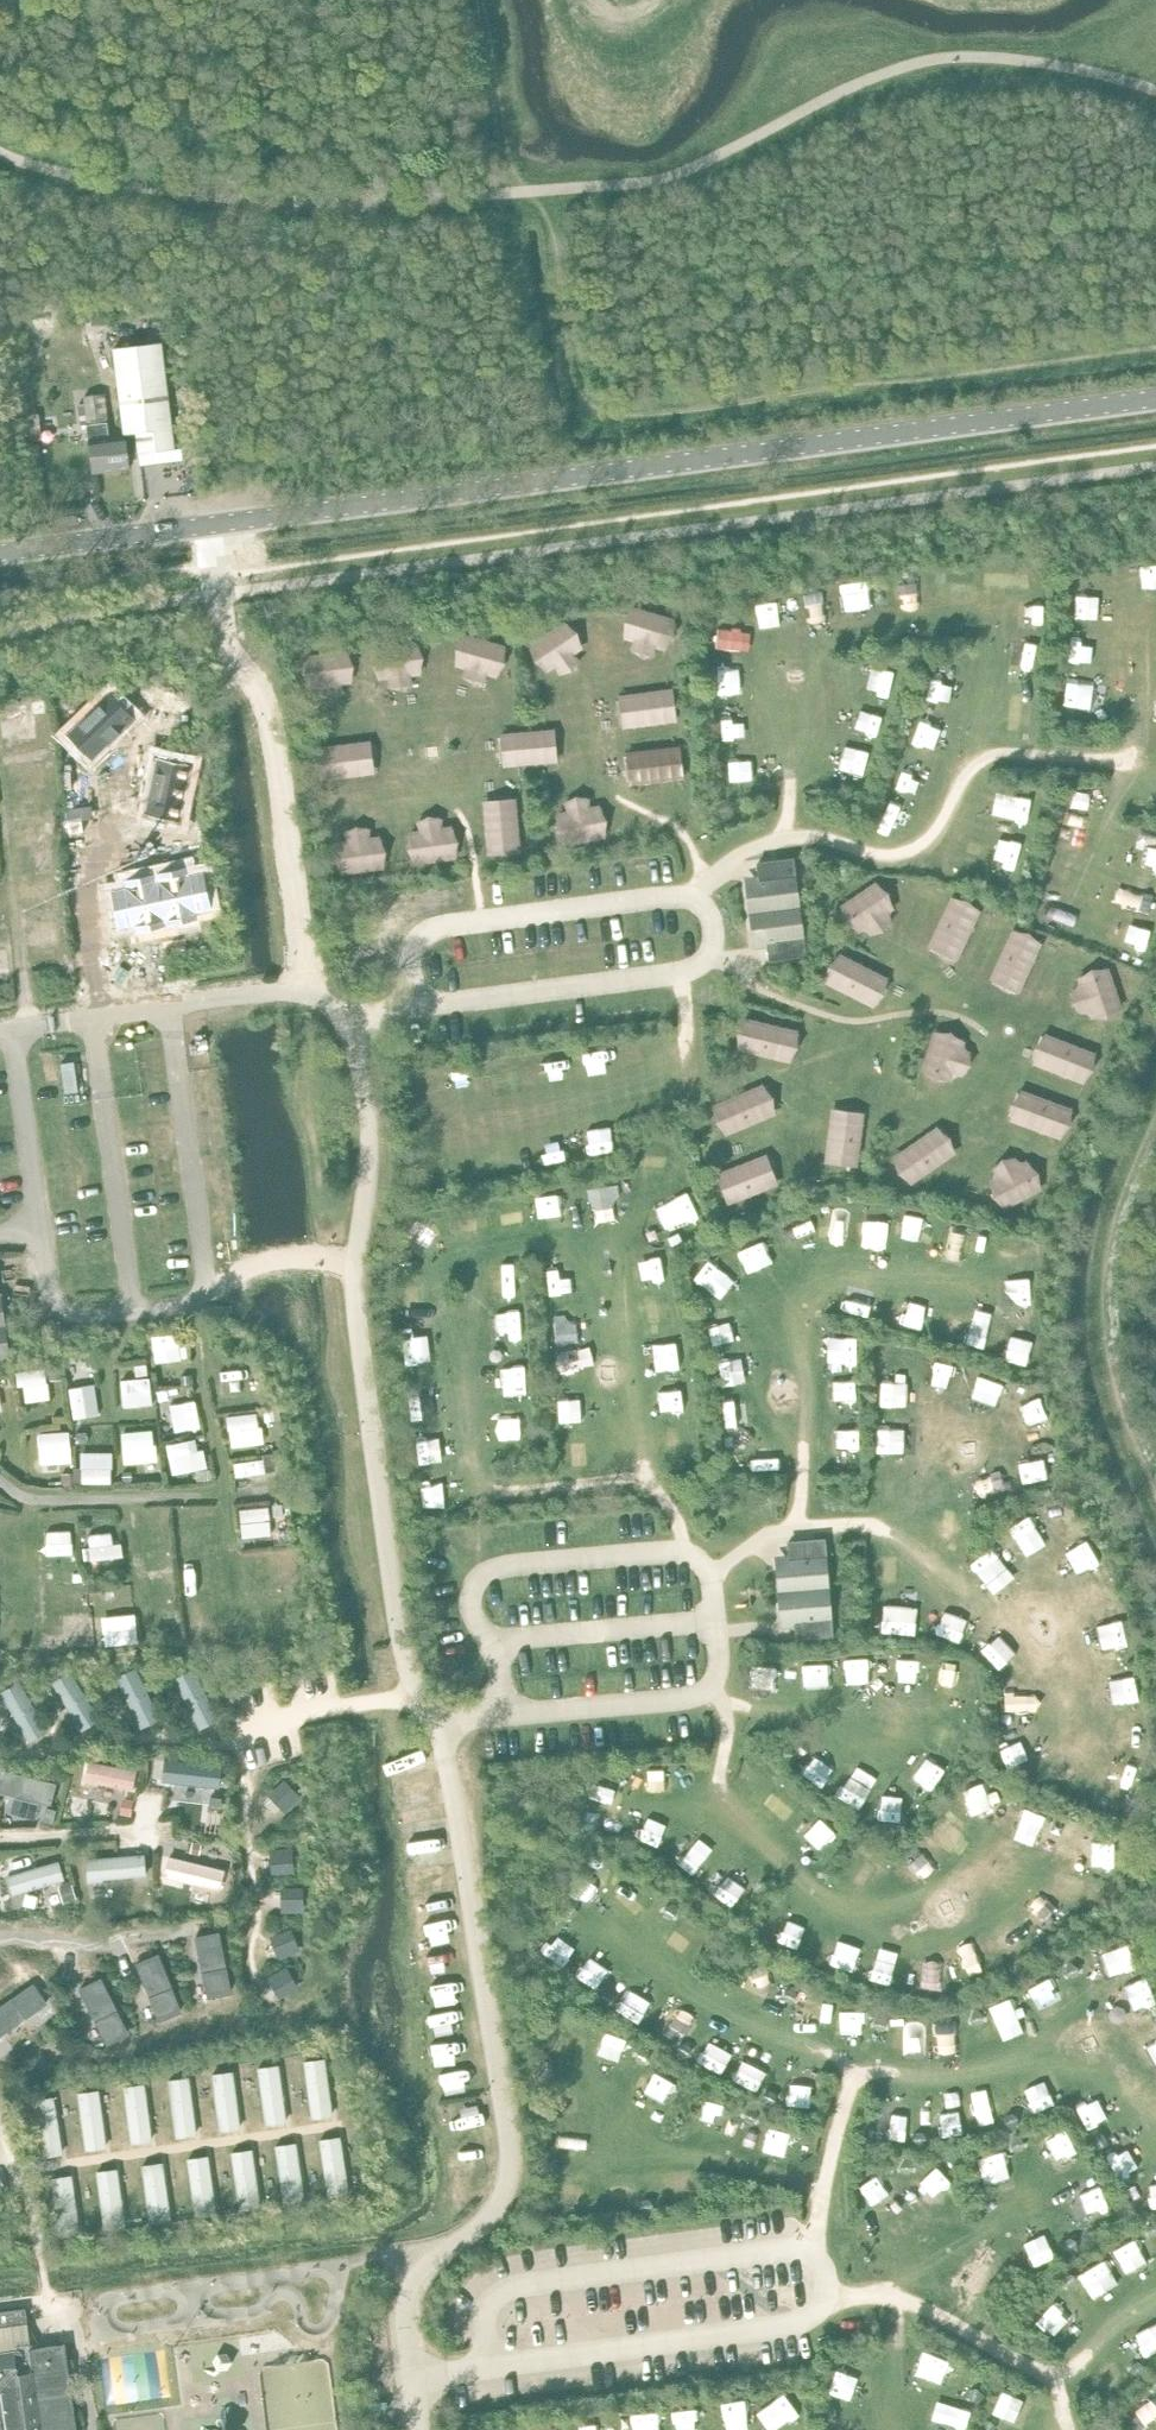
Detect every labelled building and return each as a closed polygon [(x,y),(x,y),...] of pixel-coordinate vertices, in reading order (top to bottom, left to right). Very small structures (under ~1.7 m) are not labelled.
[(138,435),(139,447),(139,454),(175,451),(165,344),(117,348),(125,436),(138,435)] [(85,402),(79,403),(82,424),(107,421),(104,393),(85,395),(85,402)] [(30,440),(41,439),(38,413),(27,415),(30,440)] [(127,448),(139,447),(138,435),(125,436),(110,438),(109,422),(87,424),(93,472),(129,469),(128,457),(130,456),(129,455),(128,455),(127,448)] [(751,606),(740,663),(772,669),(777,645),(779,646),(781,632),(779,632),(783,612),(751,606)] [(843,615),(826,615),(826,650),(843,650),(843,659),(870,659),(870,656),(876,656),(876,659),(903,659),(903,650),(920,650),(920,615),(903,615),(903,606),(876,606),(876,609),(870,609),(870,606),(843,606),(843,615)] [(632,635),(597,643),(611,702),(646,693),(632,635)] [(435,670),(418,672),(420,707),(438,705),(438,714),(465,712),(465,709),(471,708),(471,711),(498,709),(497,701),(514,699),(511,664),(494,666),(494,657),(467,659),(467,662),(461,662),(461,660),(434,662),(435,670)] [(110,694),(68,735),(91,758),(109,741),(110,743),(120,733),(118,731),(133,717),(110,694)] [(158,757),(145,814),(178,821),(190,763),(158,757)] [(898,761),(864,770),(879,828),(914,819),(898,761)] [(599,772),(572,792),(607,839),(634,819),(599,772)] [(486,775),(451,784),(466,842),(501,834),(486,775)] [(1073,817),(1091,819),(1090,827),(1116,830),(1117,827),(1123,828),(1122,831),(1149,834),(1150,825),(1155,826),(1155,790),(1154,790),(1155,781),(1128,779),(1127,781),(1122,781),(1122,778),(1095,775),(1094,784),(1077,782),(1073,817)] [(109,892),(92,896),(100,930),(117,926),(118,935),(145,929),(144,926),(150,925),(150,928),(177,922),(175,914),(192,910),(185,876),(168,880),(166,871),(140,877),(140,880),(134,881),(134,878),(107,884),(109,892)] [(1076,882),(1056,882),(1056,915),(1115,915),(1115,882),(1090,882),(1090,880),(1076,880),(1076,882)] [(907,911),(884,934),(925,976),(948,953),(907,911)] [(753,936),(742,983),(771,980),(775,962),(798,967),(799,977),(821,974),(818,950),(753,936)] [(1036,974),(1019,974),(1019,1009),(1036,1009),(1036,1017),(1063,1017),(1063,1014),(1069,1014),(1069,1017),(1096,1017),(1096,1009),(1113,1009),(1113,974),(1096,974),(1096,965),(1069,965),(1069,968),(1063,968),(1063,965),(1036,965),(1036,974)] [(529,1074),(512,1077),(518,1111),(535,1108),(536,1117),(563,1112),(562,1110),(568,1109),(569,1112),(595,1107),(594,1099),(611,1096),(605,1061),(588,1064),(587,1056),(560,1060),(561,1063),(555,1064),(554,1061),(528,1065),(529,1074)] [(1001,1063),(991,1111),(1019,1108),(1023,1089),(1046,1095),(1047,1104),(1070,1102),(1067,1078),(1001,1063)] [(836,1066),(822,1122),(853,1131),(868,1074),(836,1066)] [(918,1066),(909,1123),(941,1128),(945,1104),(948,1105),(950,1091),(947,1091),(951,1071),(918,1066)] [(766,1080),(731,1080),(731,1140),(766,1140),(766,1080)] [(10,1357),(1,1292),(0,1292),(0,1358),(10,1357)] [(146,1365),(134,1366),(136,1378),(147,1377),(146,1365)] [(189,1375),(181,1375),(182,1384),(190,1384),(189,1375)] [(132,1472),(123,1472),(123,1480),(132,1480),(132,1472)] [(74,1473),(63,1473),(64,1484),(75,1483),(74,1473)] [(796,1641),(833,1637),(825,1538),(787,1541),(788,1554),(774,1555),(781,1628),(794,1627),(796,1641)] [(173,1575),(162,1575),(162,1585),(173,1584),(173,1575)] [(98,1582),(88,1582),(89,1591),(98,1591),(98,1582)] [(53,1637),(43,1637),(43,1648),(53,1648),(53,1637)] [(124,1798),(120,1813),(130,1815),(133,1800),(124,1798)] [(47,1807),(44,1821),(53,1822),(56,1809),(47,1807)] [(192,1842),(190,1852),(199,1854),(201,1844),(192,1842)] [(72,1885),(60,1888),(63,1901),(75,1898),(72,1885)] [(672,1904),(663,1908),(664,1916),(670,1919),(676,1915),(676,1906),(672,1904)] [(565,1905),(562,1909),(566,1917),(574,1918),(577,1912),(574,1906),(565,1905)] [(1071,1962),(1066,1964),(1066,1973),(1071,1978),(1077,1974),(1078,1967),(1071,1962)] [(790,1987),(783,1993),(784,2000),(791,2003),(796,1998),(795,1990),(790,1987)] [(600,1993),(599,2003),(602,2006),(612,2002),(613,1995),(607,1990),(600,1993)] [(972,2011),(970,2020),(975,2026),(981,2023),(984,2016),(977,2009),(972,2011)] [(879,2015),(873,2022),(875,2029),(882,2030),(887,2025),(886,2017),(879,2015)] [(678,2046),(677,2055),(682,2058),(689,2053),(690,2046),(684,2043),(678,2046)] [(636,2052),(635,2059),(642,2063),(647,2060),(649,2050),(647,2046),(636,2052)] [(537,2063),(537,2070),(546,2074),(552,2071),(552,2063),(546,2060),(537,2063)] [(769,2090),(762,2094),(763,2103),(768,2105),(775,2100),(774,2093),(769,2090)] [(752,2105),(744,2112),(744,2119),(751,2122),(756,2118),(755,2109),(752,2105)] [(1006,2113),(1004,2121),(1011,2128),(1016,2127),(1018,2117),(1011,2112),(1006,2113)] [(917,2131),(912,2138),(918,2148),(922,2148),(926,2137),(923,2131),(917,2131)] [(1095,2134),(1091,2143),(1093,2147),(1103,2146),(1107,2140),(1103,2134),(1095,2134)] [(1012,2139),(1009,2145),(1015,2151),(1022,2149),(1024,2142),(1019,2137),(1012,2139)] [(902,2158),(899,2166),(902,2172),(910,2173),(913,2166),(908,2158),(902,2158)] [(551,2161),(543,2165),(543,2172),(551,2175),(556,2172),(556,2165),(551,2161)] [(640,2199),(639,2207),(645,2215),(650,2213),(652,2204),(648,2198),(640,2199)] [(1146,2230),(1151,2235),(1155,2234),(1155,2223),(1153,2220),(1148,2221),(1146,2230)] [(1068,2237),(1063,2240),(1064,2248),(1072,2252),(1076,2250),(1075,2240),(1068,2237)] [(1066,2272),(1061,2276),(1063,2284),(1070,2286),(1075,2282),(1074,2275),(1066,2272)] [(27,2325),(25,2308),(0,2311),(0,2329),(27,2325)] [(27,2325),(0,2329),(0,2352),(31,2348),(27,2325)] [(64,2343),(31,2348),(0,2352),(0,2429),(76,2429),(64,2343)] [(1136,2361),(1130,2365),(1131,2372),(1140,2377),(1144,2374),(1143,2364),(1136,2361)] [(1148,2378),(1149,2387),(1155,2391),(1155,2377),(1152,2375),(1148,2378)] [(969,2388),(967,2396),(972,2401),(980,2400),(983,2394),(976,2387),(969,2388)] [(828,2406),(819,2412),(820,2417),(830,2419),(835,2416),(834,2408),(828,2406)] [(980,2428),(982,2429),(993,2429),(995,2425),(990,2420),(981,2422),(980,2428)]
